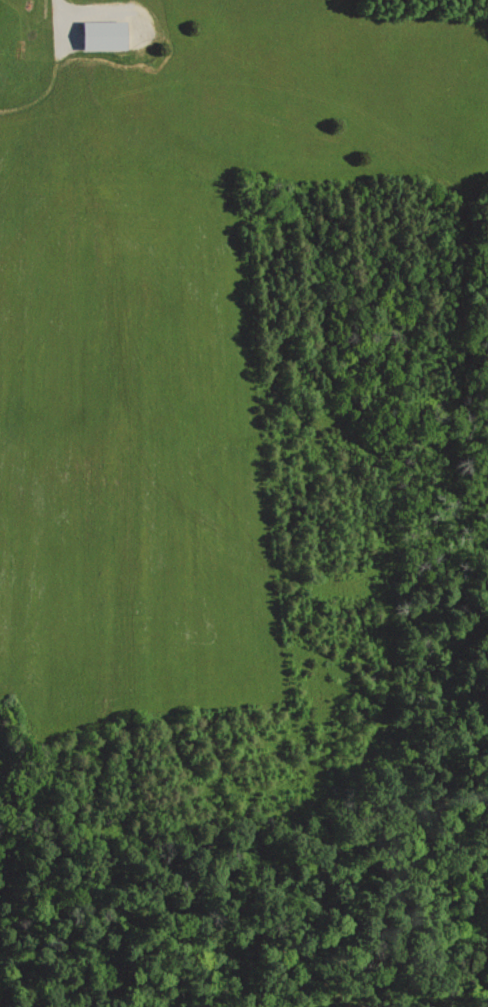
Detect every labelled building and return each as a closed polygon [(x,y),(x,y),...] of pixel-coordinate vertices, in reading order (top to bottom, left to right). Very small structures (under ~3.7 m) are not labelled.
[(76,50),(122,49),(121,20),(76,21),(76,50)]
